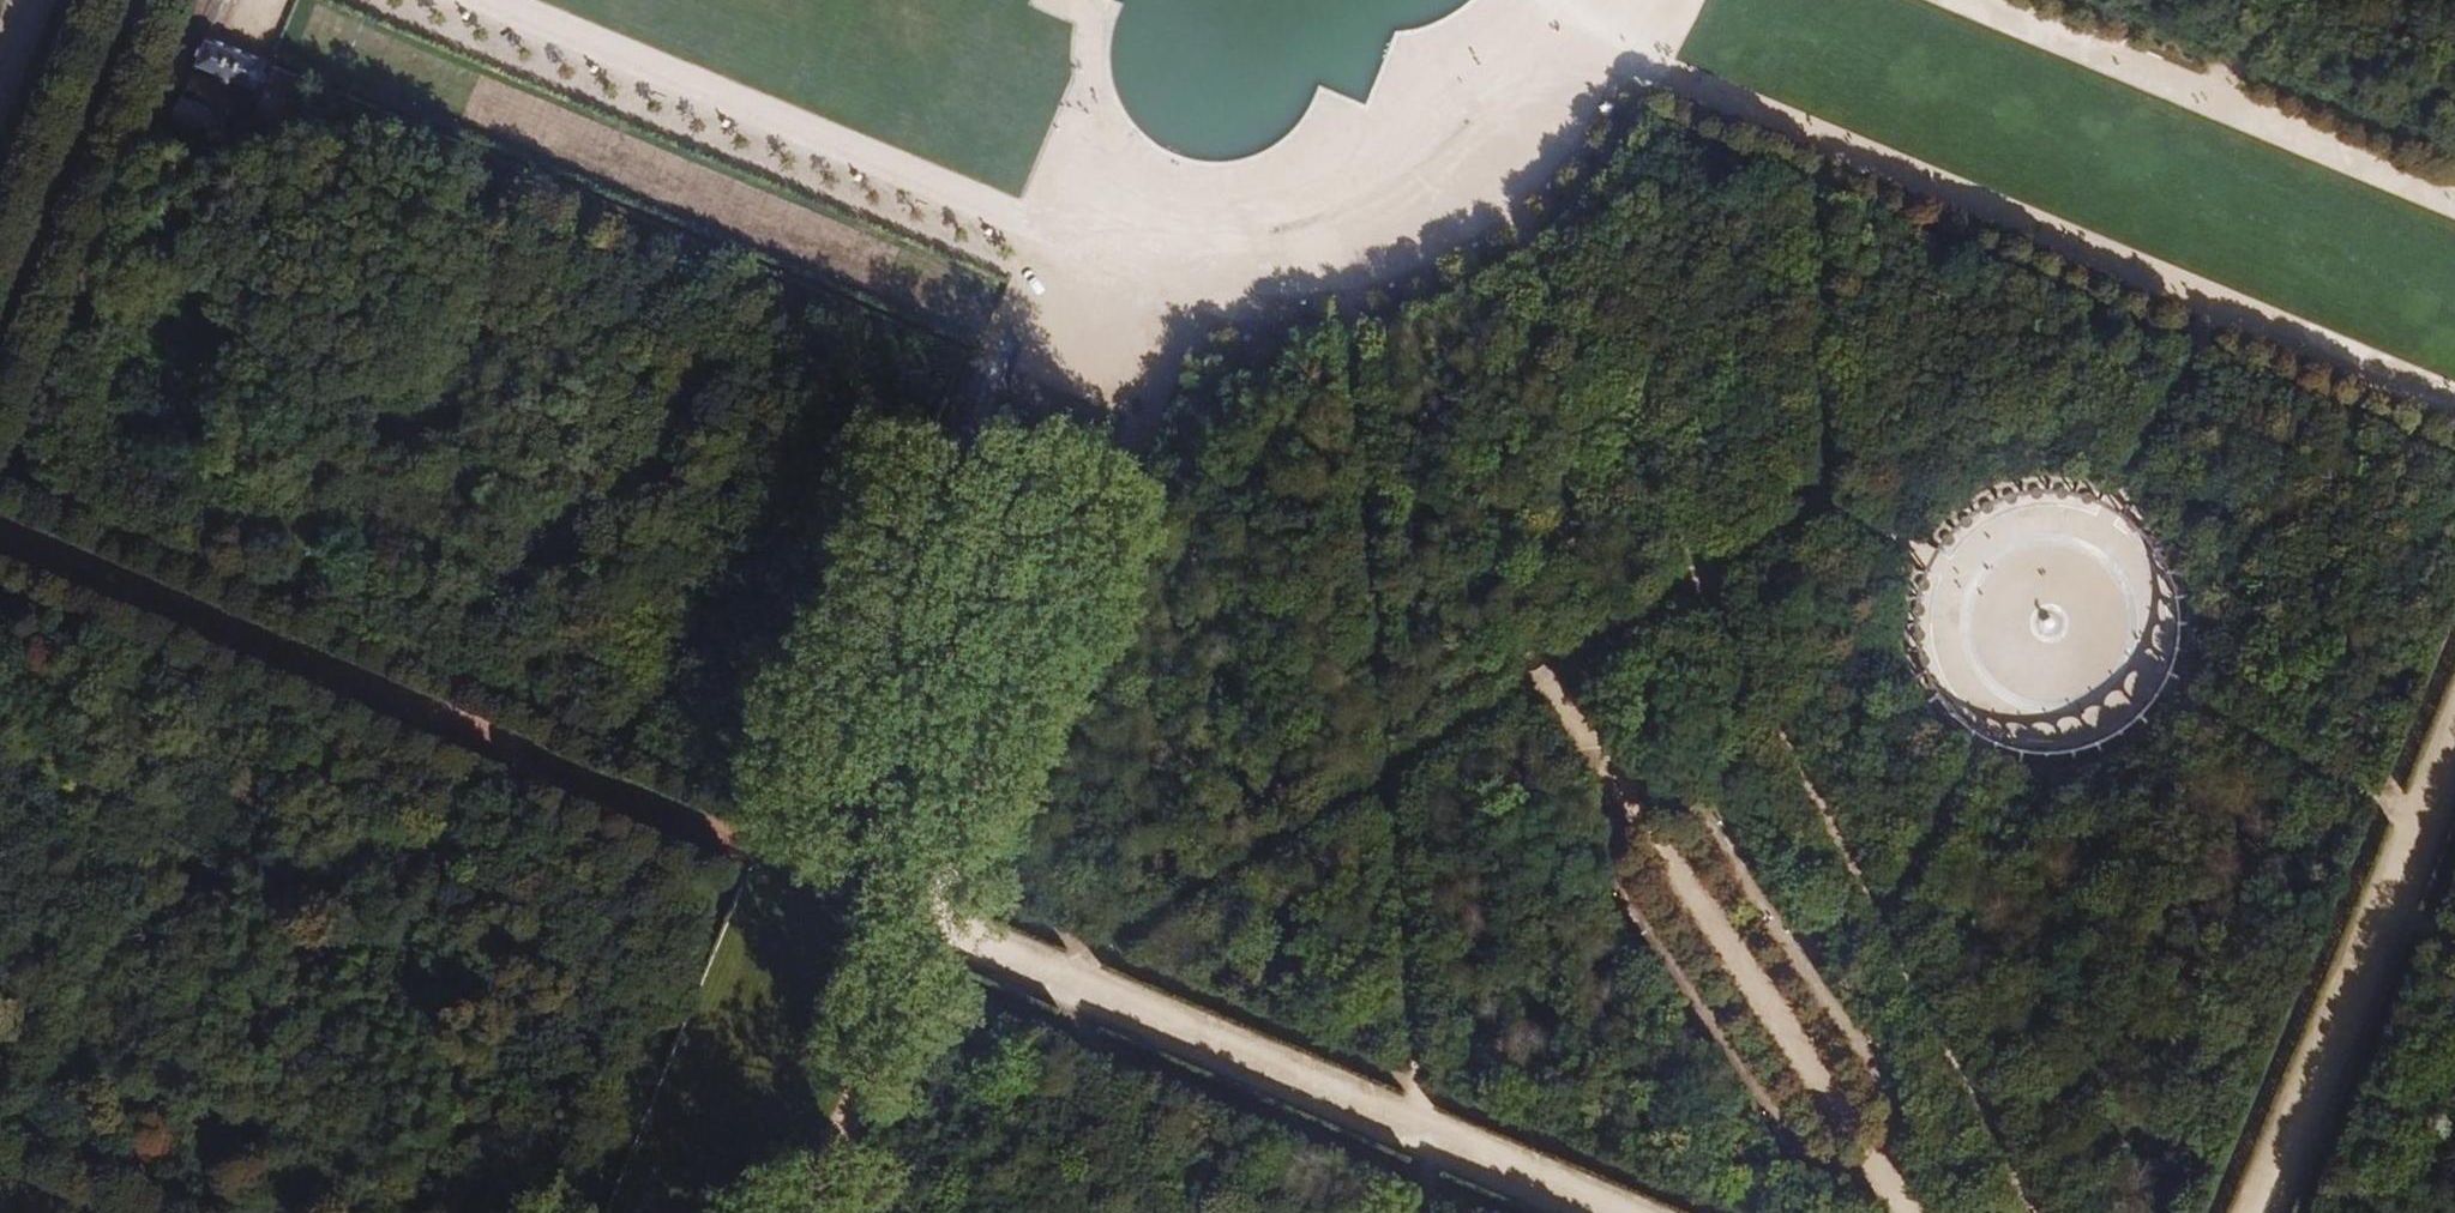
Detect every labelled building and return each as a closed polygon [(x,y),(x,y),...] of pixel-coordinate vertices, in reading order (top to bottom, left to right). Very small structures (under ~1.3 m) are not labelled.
[(180,87),(248,115),(265,68),(198,41),(180,87)] [(219,153),(227,132),(180,114),(172,134),(219,153)]
